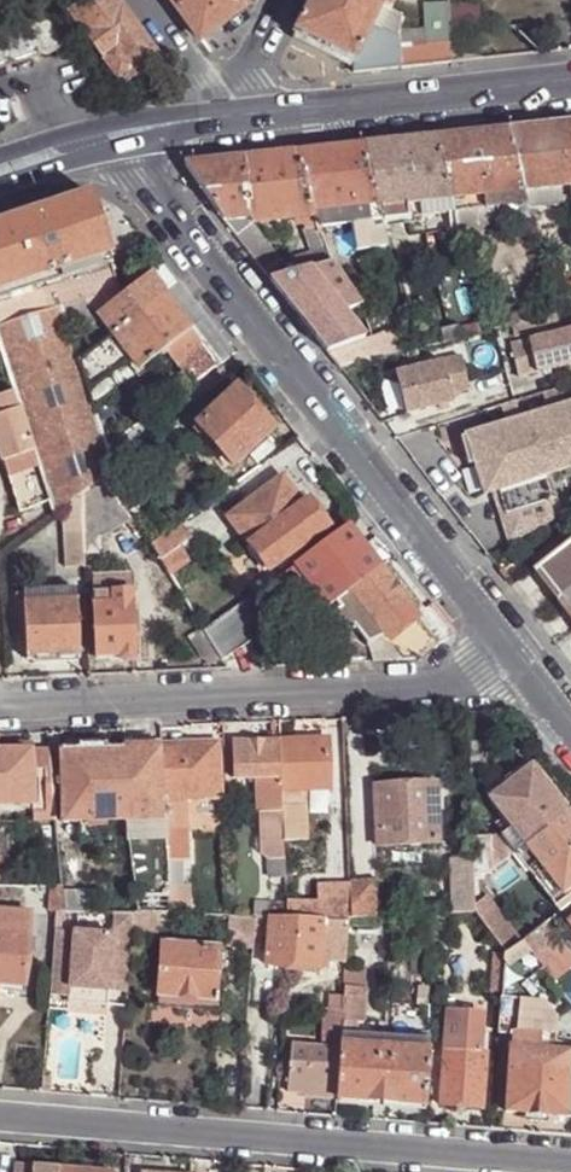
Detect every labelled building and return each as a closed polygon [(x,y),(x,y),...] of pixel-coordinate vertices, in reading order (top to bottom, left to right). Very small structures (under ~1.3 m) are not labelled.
[(118,0),(79,0),(66,9),(116,76),(129,67),(136,76),(161,59),(118,0)] [(199,39),(242,8),(237,0),(170,0),(199,39)] [(396,0),(311,0),(293,35),(313,45),(353,63),(382,8),(390,12),(396,0)] [(449,64),(446,7),(426,8),(426,32),(396,36),(399,68),(449,64)] [(360,72),(399,68),(396,36),(394,14),(390,12),(382,8),(353,63),(360,72)] [(507,130),(524,191),(570,186),(570,123),(507,130)] [(507,130),(436,136),(451,199),(456,212),(455,213),(459,227),(532,220),(528,208),(527,205),(526,199),(524,191),(507,130)] [(436,136),(361,144),(378,205),(378,207),(406,205),(451,199),(436,136)] [(361,144),(296,151),(310,212),(363,206),(378,205),(361,144)] [(296,151),(242,156),(255,219),(258,222),(300,219),(312,217),(310,212),(296,151)] [(222,219),(263,272),(279,261),(248,224),(258,222),(255,219),(242,156),(185,162),(184,164),(222,219)] [(96,176),(32,197),(37,213),(92,196),(110,252),(144,239),(96,176)] [(524,191),(526,199),(527,205),(528,208),(570,203),(570,186),(524,191)] [(107,255),(110,254),(110,252),(92,196),(37,213),(27,217),(27,215),(0,223),(1,226),(0,226),(0,290),(107,255)] [(456,212),(451,199),(406,205),(408,219),(455,213),(456,212)] [(378,207),(378,205),(363,206),(368,223),(382,221),(378,207)] [(406,205),(378,207),(382,221),(408,219),(406,205)] [(363,206),(310,212),(312,217),(316,229),(352,225),(359,252),(388,247),(382,221),(368,223),(363,206)] [(316,229),(312,217),(300,219),(311,254),(324,251),(316,229)] [(291,260),(287,265),(293,273),(329,263),(324,251),(311,254),(291,260)] [(58,309),(54,297),(77,288),(99,319),(121,301),(107,255),(0,290),(0,328),(58,309)] [(293,273),(269,280),(308,330),(332,320),(347,313),(366,305),(331,263),(329,263),(293,273)] [(151,277),(163,294),(178,283),(165,266),(151,277)] [(99,319),(111,335),(163,294),(151,277),(121,301),(99,319)] [(192,330),(218,365),(233,354),(178,283),(163,294),(192,330)] [(58,309),(76,363),(111,335),(99,319),(77,288),(54,297),(58,309)] [(163,294),(111,335),(130,359),(139,371),(164,351),(192,330),(163,294)] [(53,512),(63,505),(80,492),(108,472),(111,469),(104,447),(90,405),(76,363),(58,309),(0,328),(0,353),(13,391),(15,399),(18,408),(32,450),(49,501),(53,512)] [(511,326),(531,321),(524,312),(511,315),(511,326)] [(332,320),(335,326),(350,320),(347,313),(332,320)] [(164,351),(190,386),(218,365),(192,330),(164,351)] [(440,330),(412,337),(416,349),(443,343),(440,331),(440,330)] [(570,366),(570,331),(511,346),(520,379),(570,366)] [(76,363),(90,405),(112,389),(105,378),(130,359),(111,335),(76,363)] [(396,336),(373,342),(327,354),(339,368),(401,353),(400,350),(397,340),(396,336)] [(469,390),(462,357),(396,373),(407,421),(455,409),(452,394),(469,390)] [(9,401),(15,399),(13,391),(6,393),(9,401)] [(233,468),(270,432),(257,419),(233,391),(196,426),(233,468)] [(18,408),(15,399),(9,401),(0,405),(0,414),(18,408)] [(570,468),(570,405),(459,440),(468,467),(475,465),(482,486),(494,482),(505,516),(552,501),(544,477),(570,468)] [(32,450),(18,408),(0,414),(0,463),(32,450)] [(18,512),(49,501),(32,450),(0,463),(18,512)] [(108,472),(80,492),(83,553),(97,553),(101,536),(135,518),(131,511),(121,493),(108,472)] [(269,572),(293,553),(326,528),(307,503),(301,506),(281,479),(229,517),(269,572)] [(80,492),(63,505),(65,566),(83,566),(83,553),(80,492)] [(178,525),(152,545),(159,558),(177,544),(187,536),(178,525)] [(377,570),(346,529),(296,565),(328,608),(335,602),(350,590),(386,635),(389,640),(416,620),(416,617),(377,570)] [(536,565),(570,612),(570,539),(536,565)] [(177,544),(159,558),(169,576),(186,562),(177,544)] [(297,558),(293,553),(269,572),(271,576),(297,558)] [(377,570),(416,617),(437,645),(445,640),(386,564),(377,570)] [(328,608),(296,565),(276,580),(286,592),(288,589),(312,620),(328,608)] [(368,644),(386,635),(350,590),(335,602),(339,607),(353,626),(368,644)] [(25,660),(78,658),(76,592),(22,594),(25,660)] [(261,617),(249,599),(232,612),(243,630),(261,617)] [(133,656),(131,605),(101,607),(101,601),(93,601),(95,658),(133,656)] [(336,639),(353,626),(339,607),(321,621),(336,639)] [(232,612),(203,633),(220,662),(252,645),(243,630),(232,612)] [(405,661),(418,661),(437,645),(416,617),(416,620),(389,640),(405,661)] [(357,663),(382,662),(368,644),(353,626),(336,639),(357,663)] [(281,778),(282,791),(296,790),(306,791),(330,790),(328,741),(280,743),(281,778)] [(258,780),(281,778),(280,743),(233,744),(234,780),(258,780)] [(162,747),(163,800),(177,800),(220,798),(219,745),(162,747)] [(128,821),(164,821),(163,819),(163,800),(162,747),(125,748),(128,821)] [(113,823),(128,821),(125,748),(63,749),(66,824),(83,824),(113,823)] [(33,803),(35,803),(33,750),(0,751),(0,804),(33,803)] [(49,750),(33,750),(35,803),(33,803),(33,820),(55,819),(53,795),(49,750)] [(503,779),(508,785),(532,767),(526,761),(503,779)] [(503,820),(524,847),(567,813),(532,767),(508,785),(488,801),(503,820)] [(269,858),(283,858),(282,842),(307,841),(306,791),(296,790),(282,791),(281,778),(258,780),(259,840),(260,854),(269,858)] [(435,785),(375,787),(378,848),(384,847),(438,845),(435,785)] [(164,844),(165,854),(175,853),(175,846),(178,846),(177,818),(177,800),(163,800),(163,819),(164,821),(164,844)] [(524,847),(562,896),(570,889),(570,818),(567,813),(524,847)] [(524,847),(503,820),(498,825),(505,835),(501,838),(514,856),(524,847)] [(128,844),(164,844),(164,821),(128,821),(128,844)] [(113,823),(83,824),(84,844),(114,843),(113,823)] [(491,838),(472,838),(473,860),(474,878),(492,874),(499,867),(491,838)] [(501,838),(491,838),(499,867),(507,860),(514,856),(501,838)] [(135,897),(166,897),(166,874),(165,854),(164,844),(128,844),(135,897)] [(165,854),(166,874),(178,875),(178,846),(175,846),(175,853),(165,854)] [(269,879),(284,878),(283,858),(269,858),(269,879)] [(474,878),(473,860),(460,861),(462,916),(475,915),(475,909),(474,893),(474,878)] [(166,897),(167,915),(180,915),(178,875),(166,874),(166,897)] [(492,874),(474,878),(474,893),(492,893),(492,874)] [(351,904),(352,920),(377,919),(375,883),(351,884),(351,904)] [(62,888),(49,888),(49,914),(56,913),(65,914),(63,895),(62,888)] [(93,895),(63,895),(65,914),(88,914),(93,914),(93,895)] [(135,897),(137,914),(167,915),(166,897),(135,897)] [(475,909),(475,915),(505,957),(518,946),(486,902),(475,909)] [(285,907),(287,918),(324,920),(331,921),(331,924),(350,922),(352,920),(351,904),(285,907)] [(64,931),(65,914),(56,913),(54,930),(64,931)] [(54,930),(48,997),(69,998),(69,989),(109,992),(127,994),(132,937),(134,914),(114,914),(112,935),(64,931),(54,930)] [(287,918),(271,917),(267,967),(320,972),(320,964),(324,920),(287,918)] [(331,921),(324,920),(320,964),(346,965),(350,922),(331,924),(331,921)] [(24,987),(25,969),(26,950),(28,936),(28,924),(0,921),(0,985),(24,987)] [(543,927),(521,945),(532,958),(555,940),(543,927)] [(541,959),(559,975),(570,963),(570,951),(559,940),(541,959)] [(518,946),(505,957),(504,973),(503,981),(503,986),(501,1021),(499,1034),(511,1034),(552,1037),(554,1019),(543,1004),(534,1003),(535,993),(527,983),(542,971),(532,958),(521,945),(518,946)] [(214,1001),(219,951),(162,946),(158,997),(214,1001)] [(503,981),(504,973),(493,972),(492,986),(503,986),(503,981)] [(24,987),(0,985),(0,992),(23,994),(24,987)] [(429,1007),(430,989),(418,988),(417,1006),(429,1007)] [(108,1008),(109,992),(69,989),(69,998),(68,1004),(108,1008)] [(344,1000),(345,991),(333,990),(331,999),(344,1000)] [(342,1014),(344,1000),(331,999),(329,1012),(342,1014)] [(363,1025),(365,1001),(348,1000),(346,1024),(363,1025)] [(340,1046),(342,1014),(329,1012),(325,1012),(323,1045),(340,1046)] [(570,1057),(570,1054),(551,1052),(552,1037),(511,1034),(504,1114),(566,1119),(570,1057)] [(431,1053),(340,1046),(339,1052),(336,1101),(426,1107),(431,1053)] [(481,1111),(486,1056),(450,1054),(450,1047),(444,1047),(439,1108),(481,1111)] [(305,1096),(308,1049),(292,1048),(288,1095),(305,1096)] [(336,1101),(339,1052),(325,1051),(308,1049),(305,1096),(305,1098),(311,1099),(336,1101)]
